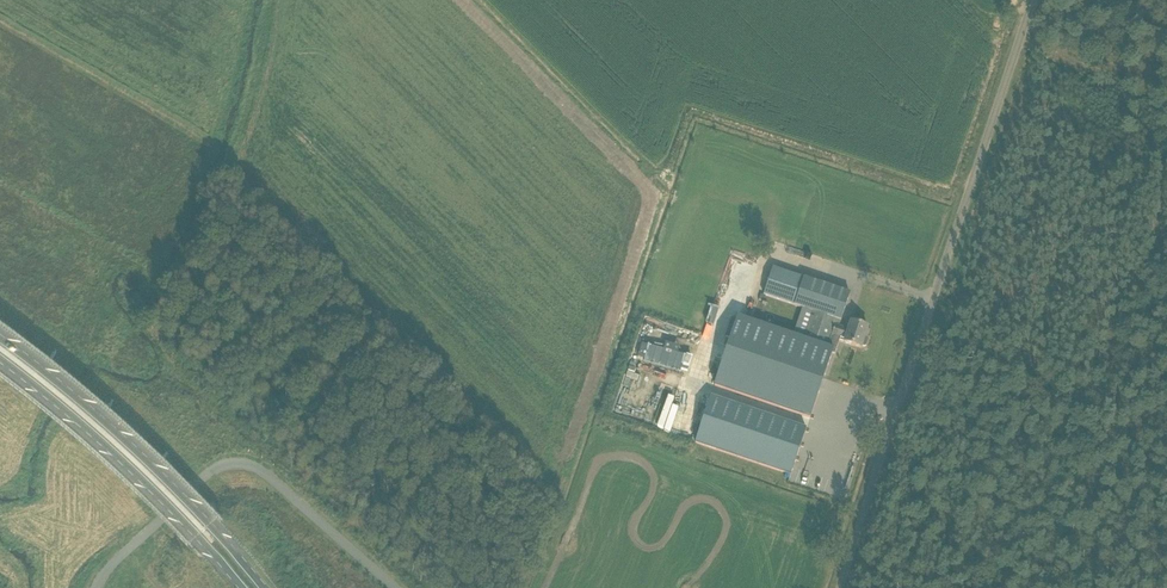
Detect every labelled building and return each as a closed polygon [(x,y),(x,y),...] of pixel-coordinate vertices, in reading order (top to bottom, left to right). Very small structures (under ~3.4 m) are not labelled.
[(761,282),(757,294),(842,323),(853,291),(768,262),(761,282)] [(737,318),(714,386),(810,418),(832,354),(826,352),(828,348),(802,339),(793,336),(791,335),(750,321),(750,322),(737,318)] [(841,328),(838,337),(845,340),(844,343),(861,349),(862,346),(864,347),(865,346),(867,340),(867,338),(865,337),(868,328),(851,323),(848,330),(841,328)] [(710,397),(695,442),(791,474),(806,429),(710,397)]
